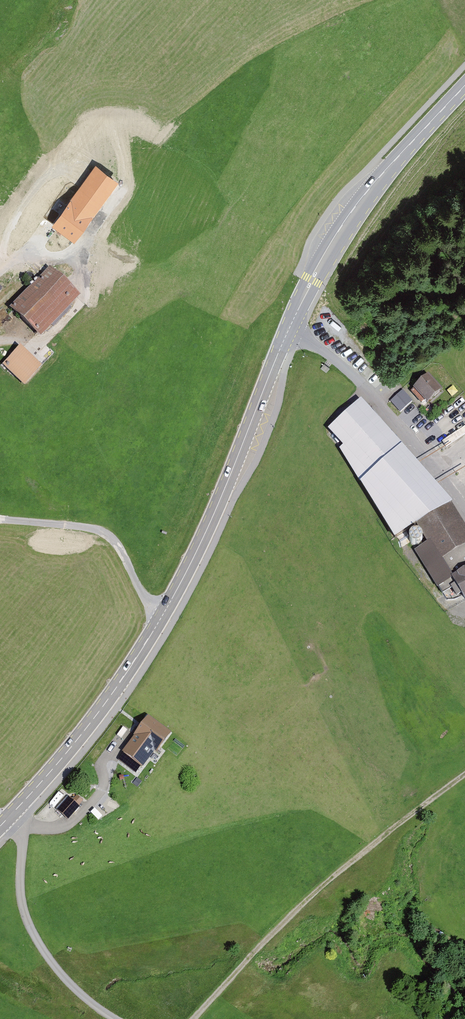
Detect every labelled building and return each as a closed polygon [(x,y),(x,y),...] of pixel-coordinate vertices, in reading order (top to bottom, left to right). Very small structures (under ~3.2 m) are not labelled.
[(76,187),(65,180),(46,208),(58,216),(38,245),(47,251),(50,247),(64,257),(81,232),(78,229),(99,197),(96,195),(101,188),(83,176),(76,187)] [(83,297),(50,266),(12,307),(45,337),(83,297)] [(41,366),(20,346),(3,363),(24,384),(41,366)] [(441,392),(428,379),(415,391),(428,404),(441,392)] [(411,402),(403,393),(392,402),(401,412),(411,402)] [(360,399),(329,427),(394,534),(417,521),(429,540),(416,548),(443,588),(456,580),(464,595),(464,525),(449,500),(360,399)] [(170,736),(149,721),(124,754),(143,768),(155,752),(157,753),(170,736)]
